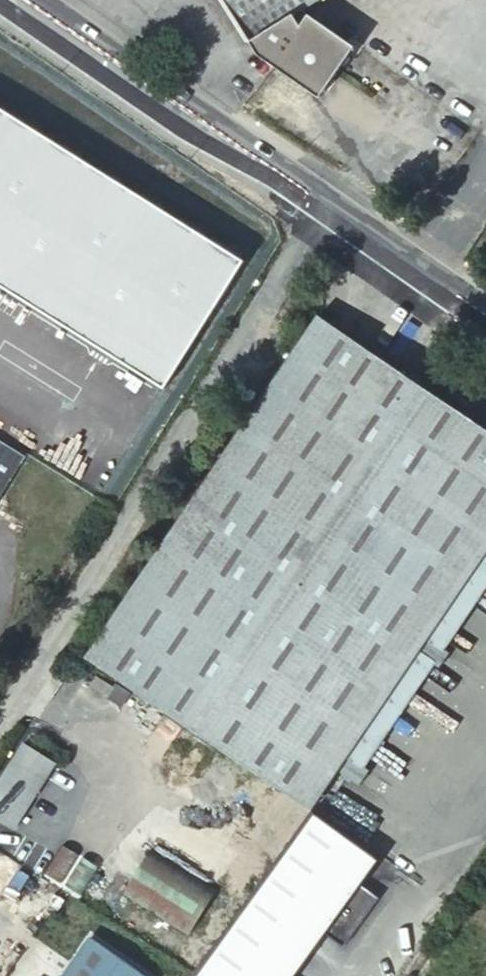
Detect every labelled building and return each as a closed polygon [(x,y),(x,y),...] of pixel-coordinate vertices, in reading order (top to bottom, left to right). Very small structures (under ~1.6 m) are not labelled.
[(249,43),(250,42),(292,15),(283,0),(223,0),(249,43)] [(292,15),(316,0),(283,0),(292,15)] [(292,15),(250,42),(258,55),(312,93),(326,90),(350,55),(347,42),(310,16),(301,28),(292,15)] [(355,47),(347,42),(350,55),(355,47)] [(326,90),(312,93),(320,98),(326,90)] [(323,319),(87,656),(269,779),(312,808),(339,769),(360,784),(371,770),(349,754),(421,653),(442,668),(452,653),(431,638),(485,559),(485,428),(323,319)] [(22,459),(0,444),(0,494),(22,459)] [(26,742),(0,783),(0,817),(16,827),(57,762),(26,742)] [(82,861),(53,842),(43,859),(72,877),(82,861)] [(217,890),(154,849),(126,894),(190,934),(217,890)] [(91,936),(64,975),(149,975),(91,936)]
